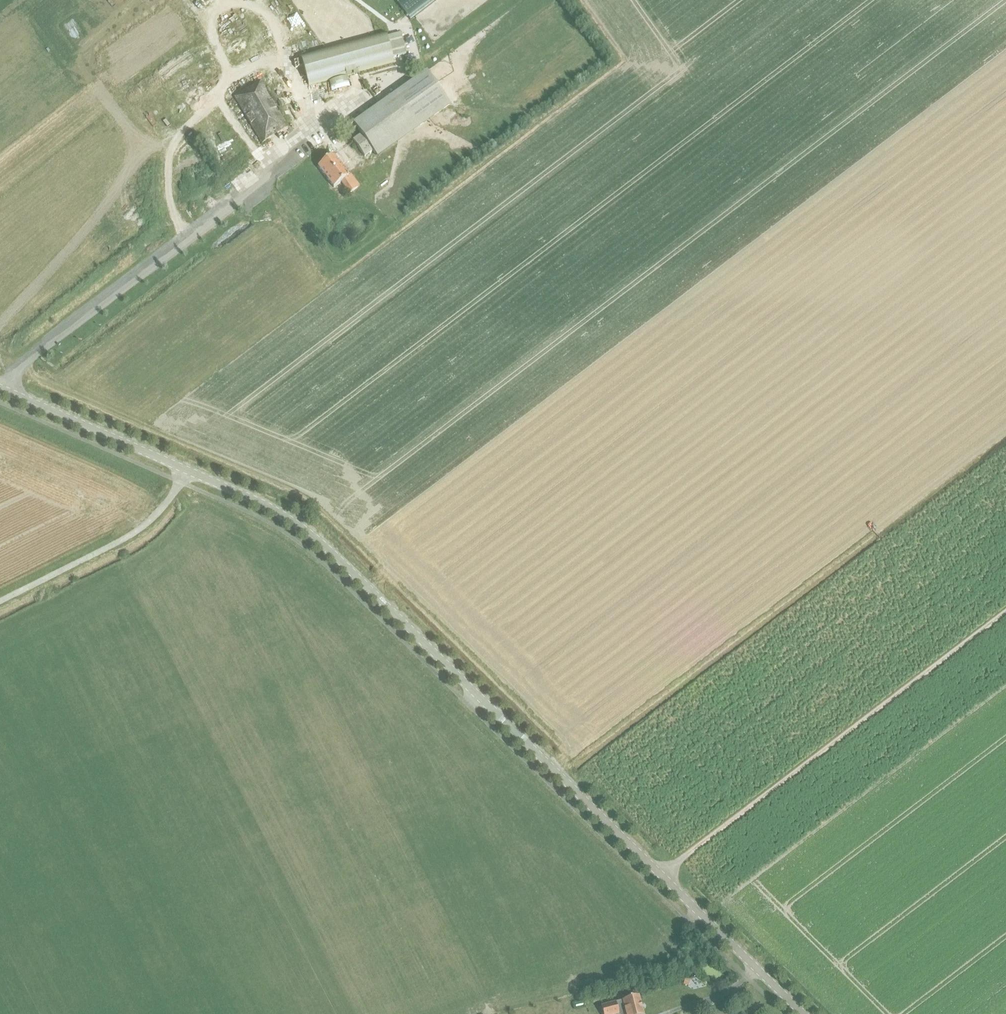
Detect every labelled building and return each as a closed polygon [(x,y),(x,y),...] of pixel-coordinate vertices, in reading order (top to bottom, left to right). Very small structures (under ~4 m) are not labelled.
[(290,0),(286,0),(275,3),(282,24),(297,19),(290,0)] [(304,11),(306,10),(316,25),(342,8),(337,0),(297,0),(304,11)] [(397,3),(411,20),(436,0),(401,0),(397,3)] [(400,33),(387,36),(386,34),(301,56),(308,85),(394,63),(392,58),(405,54),(400,33)] [(449,105),(426,72),(353,124),(361,135),(353,141),(364,157),(373,151),(376,156),(449,105)] [(262,144),(287,128),(260,82),(235,98),(262,144)] [(350,189),(355,185),(349,176),(333,156),(318,167),(333,188),(343,180),(350,189)] [(638,997),(601,1006),(603,1013),(643,1013),(638,997)]
